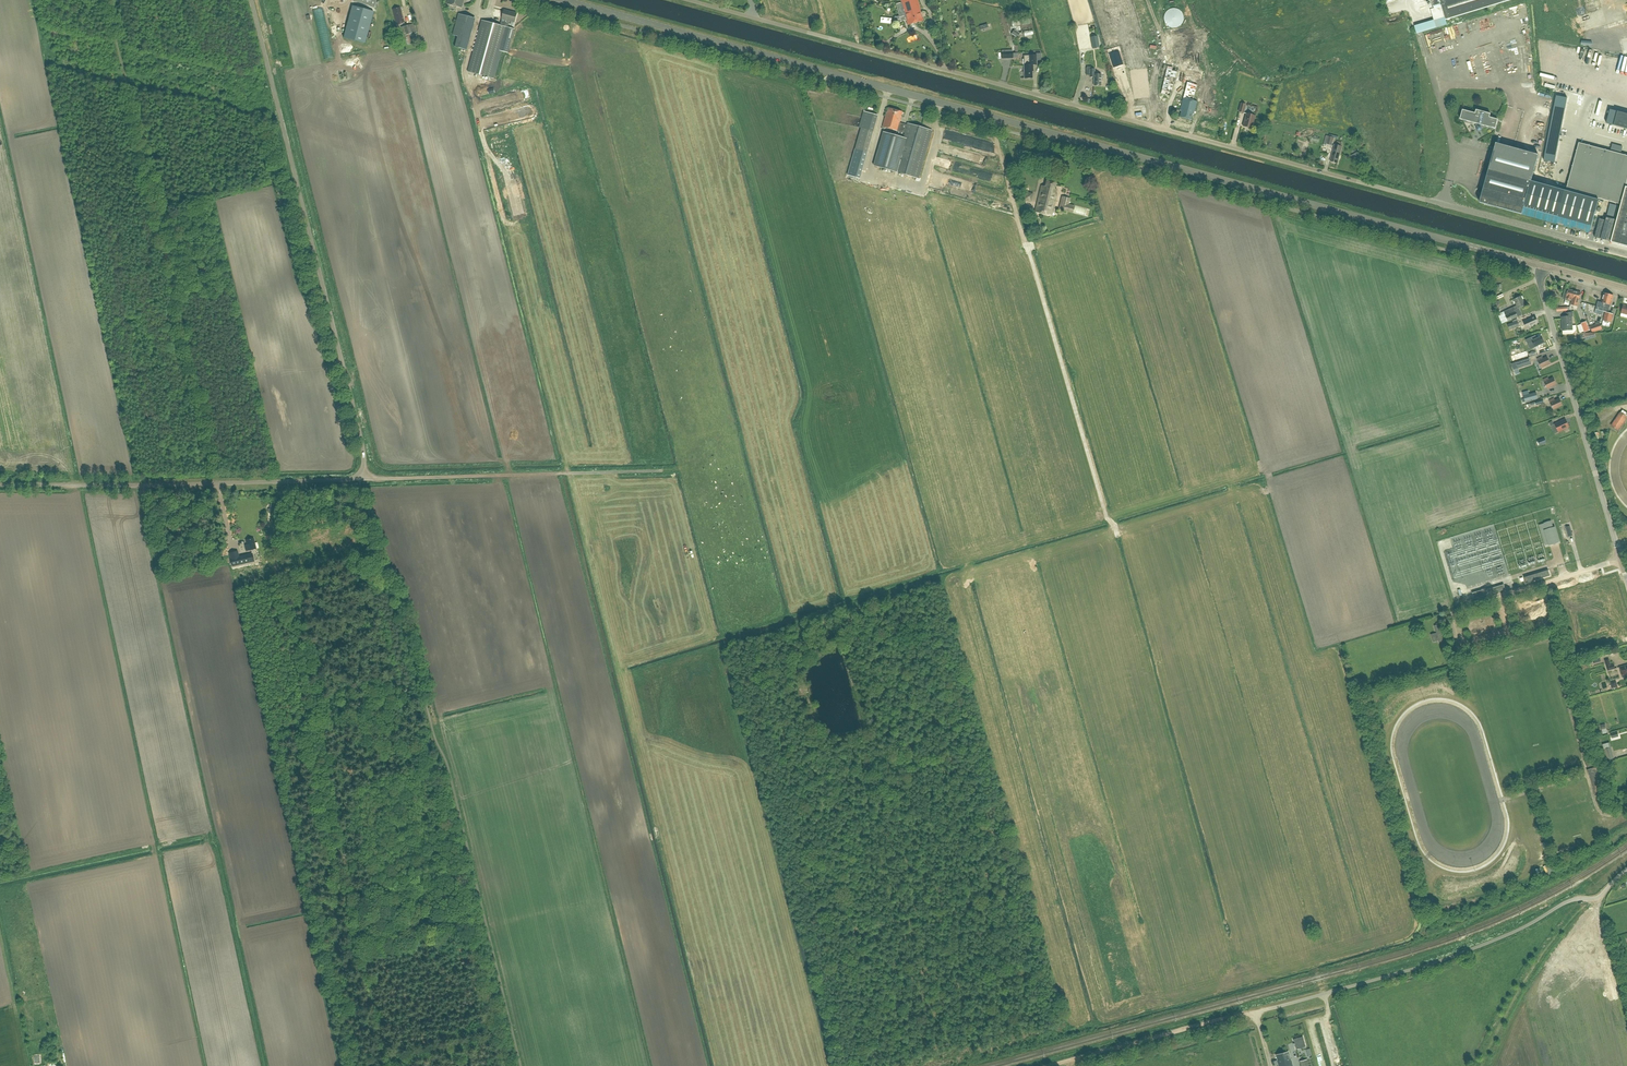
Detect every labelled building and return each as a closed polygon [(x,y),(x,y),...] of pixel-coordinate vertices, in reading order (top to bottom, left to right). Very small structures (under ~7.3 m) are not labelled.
[(447,5),(461,9),(464,0),(448,0),(447,5)] [(923,20),(920,12),(919,12),(918,8),(920,8),(918,0),(901,0),(902,3),(903,8),(908,25),(923,20)] [(1429,0),(1430,5),(1433,4),(1434,9),(1441,6),(1446,20),(1512,0),(1430,0),(1429,0)] [(352,5),(343,38),(365,43),(374,11),(352,5)] [(404,23),(400,7),(393,9),(397,25),(404,23)] [(1178,26),(1180,26),(1181,24),(1182,23),(1182,22),(1183,20),(1183,19),(1183,17),(1183,15),(1182,14),(1181,13),(1180,11),(1179,10),(1178,9),(1177,9),(1175,8),(1173,8),(1172,8),(1170,9),(1169,9),(1167,10),(1166,11),(1165,12),(1164,14),(1164,15),(1163,17),(1163,18),(1163,20),(1164,21),(1165,23),(1165,24),(1166,25),(1168,26),(1169,27),(1171,28),(1172,28),(1174,28),(1175,28),(1177,27),(1178,26)] [(502,19),(500,26),(506,27),(507,28),(509,21),(514,23),(517,14),(504,10),(502,19)] [(476,19),(459,14),(453,35),(458,36),(455,47),(467,50),(476,19)] [(500,26),(482,21),(468,72),(492,78),(499,50),(505,52),(508,53),(515,29),(507,28),(506,27),(500,26)] [(416,32),(414,24),(401,27),(403,36),(405,35),(408,45),(414,43),(412,33),(416,32)] [(1100,47),(1098,36),(1091,37),(1093,49),(1100,47)] [(1196,70),(1199,66),(1197,51),(1188,52),(1187,54),(1182,49),(1173,50),(1175,61),(1186,60),(1185,56),(1188,55),(1189,59),(1185,62),(1184,62),(1181,65),(1182,71),(1187,70),(1187,73),(1190,72),(1189,71),(1196,70)] [(1109,55),(1113,68),(1123,65),(1119,52),(1109,55)] [(1024,56),(1024,65),(1033,65),(1037,65),(1037,61),(1041,61),(1041,54),(1036,54),(1036,55),(1024,56)] [(1033,65),(1024,65),(1025,79),(1032,78),(1032,71),(1033,71),(1033,65)] [(1173,70),(1174,67),(1164,65),(1162,79),(1164,79),(1162,90),(1175,93),(1179,72),(1173,70)] [(1094,77),(1094,85),(1101,86),(1101,75),(1095,74),(1095,69),(1090,69),(1090,67),(1087,67),(1086,75),(1090,75),(1090,77),(1094,77)] [(1556,96),(1543,160),(1554,163),(1567,98),(1556,96)] [(1185,118),(1190,100),(1183,98),(1179,111),(1181,111),(1180,117),(1185,118)] [(1190,100),(1185,118),(1191,120),(1192,114),(1194,114),(1195,115),(1196,110),(1195,109),(1197,102),(1193,100),(1190,100)] [(932,131),(927,129),(908,123),(907,125),(900,123),(902,117),(901,117),(902,112),(889,108),(887,113),(882,127),(887,128),(897,131),(904,133),(903,138),(884,132),(873,166),(893,171),(918,179),(932,131)] [(1495,129),(1498,120),(1489,117),(1490,114),(1476,110),(1475,113),(1463,110),(1460,119),(1478,124),(1478,127),(1481,127),(1481,125),(1495,129)] [(1617,112),(1610,110),(1609,114),(1606,123),(1626,129),(1626,114),(1617,112)] [(861,128),(873,131),(878,115),(864,111),(859,127),(861,128)] [(1255,116),(1246,114),(1243,126),(1251,129),(1255,116)] [(1323,144),(1327,145),(1327,144),(1332,146),(1334,138),(1329,136),(1326,135),(1323,144)] [(1545,221),(1573,228),(1589,233),(1599,200),(1556,188),(1557,186),(1532,179),(1539,155),(1496,143),(1480,201),(1479,203),(1545,221)] [(1566,190),(1575,192),(1601,199),(1604,200),(1621,204),(1617,220),(1606,217),(1606,221),(1601,239),(1611,241),(1611,242),(1619,244),(1619,245),(1626,247),(1626,156),(1579,143),(1570,174),(1566,190)] [(1338,163),(1342,147),(1335,145),(1330,161),(1338,163)] [(1056,194),(1057,189),(1054,189),(1056,183),(1046,181),(1045,186),(1042,185),(1035,212),(1051,216),(1057,194),(1056,194)] [(518,206),(522,205),(518,189),(509,191),(510,198),(512,197),(513,203),(511,204),(513,211),(519,210),(518,206)] [(1074,213),(1076,205),(1070,204),(1071,198),(1062,196),(1059,209),(1074,213)] [(1595,233),(1594,237),(1601,239),(1606,221),(1600,219),(1599,219),(1595,233)] [(1568,290),(1566,299),(1572,301),(1572,298),(1574,299),(1575,291),(1568,290)] [(1577,307),(1581,293),(1575,291),(1574,299),(1572,298),(1572,301),(1571,305),(1577,307)] [(1608,294),(1604,293),(1601,302),(1598,301),(1595,309),(1603,311),(1604,312),(1604,306),(1605,304),(1606,304),(1608,294)] [(1608,313),(1609,308),(1613,296),(1608,294),(1606,304),(1605,304),(1604,306),(1604,312),(1605,312),(1603,321),(1611,323),(1613,315),(1613,314),(1608,313)] [(1515,312),(1509,315),(1506,316),(1504,313),(1499,315),(1503,324),(1522,315),(1519,308),(1526,305),(1521,296),(1514,300),(1517,306),(1513,307),(1514,310),(1515,312)] [(1562,331),(1572,330),(1571,317),(1573,316),(1572,312),(1566,313),(1566,317),(1561,317),(1562,331)] [(1535,317),(1523,322),(1527,330),(1531,328),(1531,326),(1538,323),(1535,317)] [(1517,319),(1513,321),(1513,323),(1507,324),(1509,330),(1520,327),(1517,319)] [(1593,332),(1603,329),(1601,323),(1591,326),(1593,332)] [(1535,347),(1544,343),(1541,336),(1537,338),(1536,336),(1531,338),(1535,347)] [(1526,351),(1510,357),(1512,362),(1528,356),(1526,351)] [(1542,357),(1539,358),(1537,359),(1541,368),(1550,364),(1547,357),(1543,359),(1542,357)] [(1519,368),(1531,364),(1529,358),(1517,362),(1519,368)] [(1547,389),(1557,385),(1553,378),(1549,380),(1548,378),(1543,380),(1547,389)] [(1536,393),(1523,396),(1525,402),(1538,399),(1536,393)] [(1555,401),(1554,399),(1549,401),(1553,410),(1563,406),(1559,399),(1555,401)] [(1617,430),(1626,416),(1626,413),(1623,410),(1612,426),(1617,430)] [(1555,424),(1558,432),(1569,427),(1565,419),(1555,424)] [(1551,522),(1545,523),(1539,525),(1545,545),(1549,544),(1549,545),(1559,542),(1555,528),(1553,528),(1551,522)] [(248,544),(244,545),(245,551),(249,550),(256,548),(254,538),(247,540),(248,544)] [(248,555),(232,558),(233,565),(249,562),(248,555)] [(1524,578),(1526,583),(1549,576),(1548,571),(1524,578)] [(1472,593),(1474,599),(1505,589),(1504,584),(1483,591),(1482,590),(1472,593)] [(1438,625),(1434,626),(1439,642),(1443,641),(1438,625)] [(1594,663),(1601,661),(1600,654),(1592,656),(1594,663)] [(1605,660),(1608,671),(1615,669),(1614,665),(1611,666),(1609,659),(1605,660)] [(1294,1039),(1297,1049),(1306,1046),(1303,1036),(1294,1039)] [(1290,1060),(1289,1060),(1287,1052),(1275,1055),(1277,1060),(1276,1060),(1277,1065),(1292,1065),(1290,1060)]
